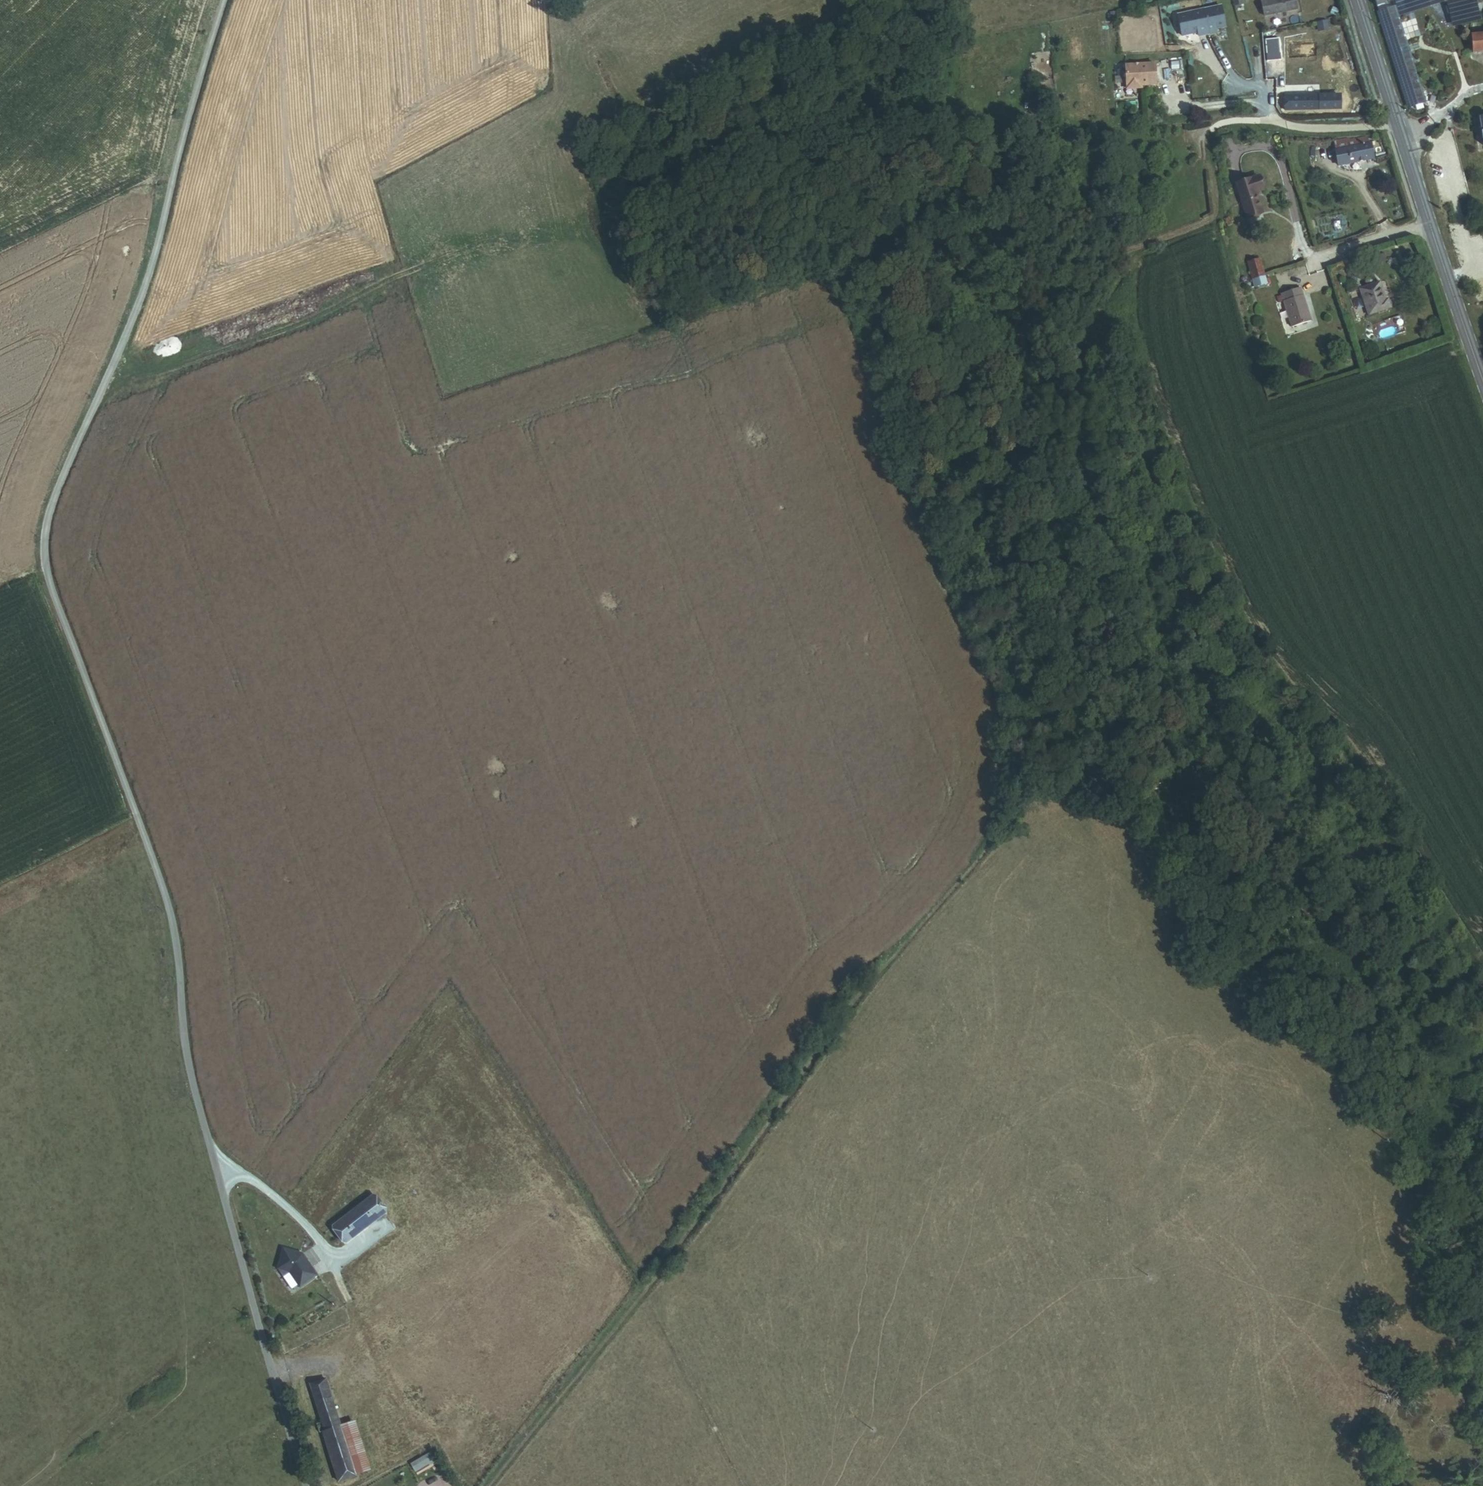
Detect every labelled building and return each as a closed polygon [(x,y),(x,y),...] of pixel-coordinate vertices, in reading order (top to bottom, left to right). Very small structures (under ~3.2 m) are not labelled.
[(1299,10),(1297,0),(1270,0),(1261,2),(1265,18),(1299,10)] [(1227,27),(1223,3),(1195,8),(1200,37),(1210,35),(1209,31),(1227,27)] [(1410,105),(1424,101),(1394,5),(1381,9),(1410,105)] [(1200,37),(1195,8),(1167,14),(1171,37),(1189,34),(1190,38),(1200,37)] [(1482,26),(1482,14),(1472,17),(1475,28),(1482,26)] [(1475,28),(1467,30),(1475,60),(1482,58),(1482,26),(1475,28)] [(1157,86),(1156,62),(1123,63),(1124,89),(1140,89),(1140,86),(1157,86)] [(1276,108),(1319,105),(1319,93),(1275,96),(1276,108)] [(1332,145),(1361,143),(1360,137),(1331,139),(1332,145)] [(1327,160),(1366,157),(1365,143),(1361,143),(1332,145),(1326,145),(1327,160)] [(1252,222),(1245,202),(1253,199),(1248,185),(1226,194),(1238,228),(1252,222)] [(1245,289),(1257,285),(1251,269),(1240,273),(1245,289)] [(1251,306),(1263,302),(1257,285),(1245,289),(1251,306)] [(1364,327),(1386,319),(1383,309),(1380,311),(1373,293),(1354,299),(1364,327)] [(1289,346),(1308,339),(1296,306),(1277,313),(1289,346)] [(378,1194),(373,1193),(333,1224),(333,1229),(342,1242),(347,1244),(388,1212),(388,1207),(378,1194)] [(304,1252),(282,1246),(277,1268),(290,1271),(300,1288),(319,1275),(304,1252)] [(341,1425),(327,1377),(309,1383),(324,1431),(322,1431),(338,1482),(358,1476),(357,1475),(341,1425)] [(356,1420),(341,1425),(357,1475),(372,1470),(356,1420)]
